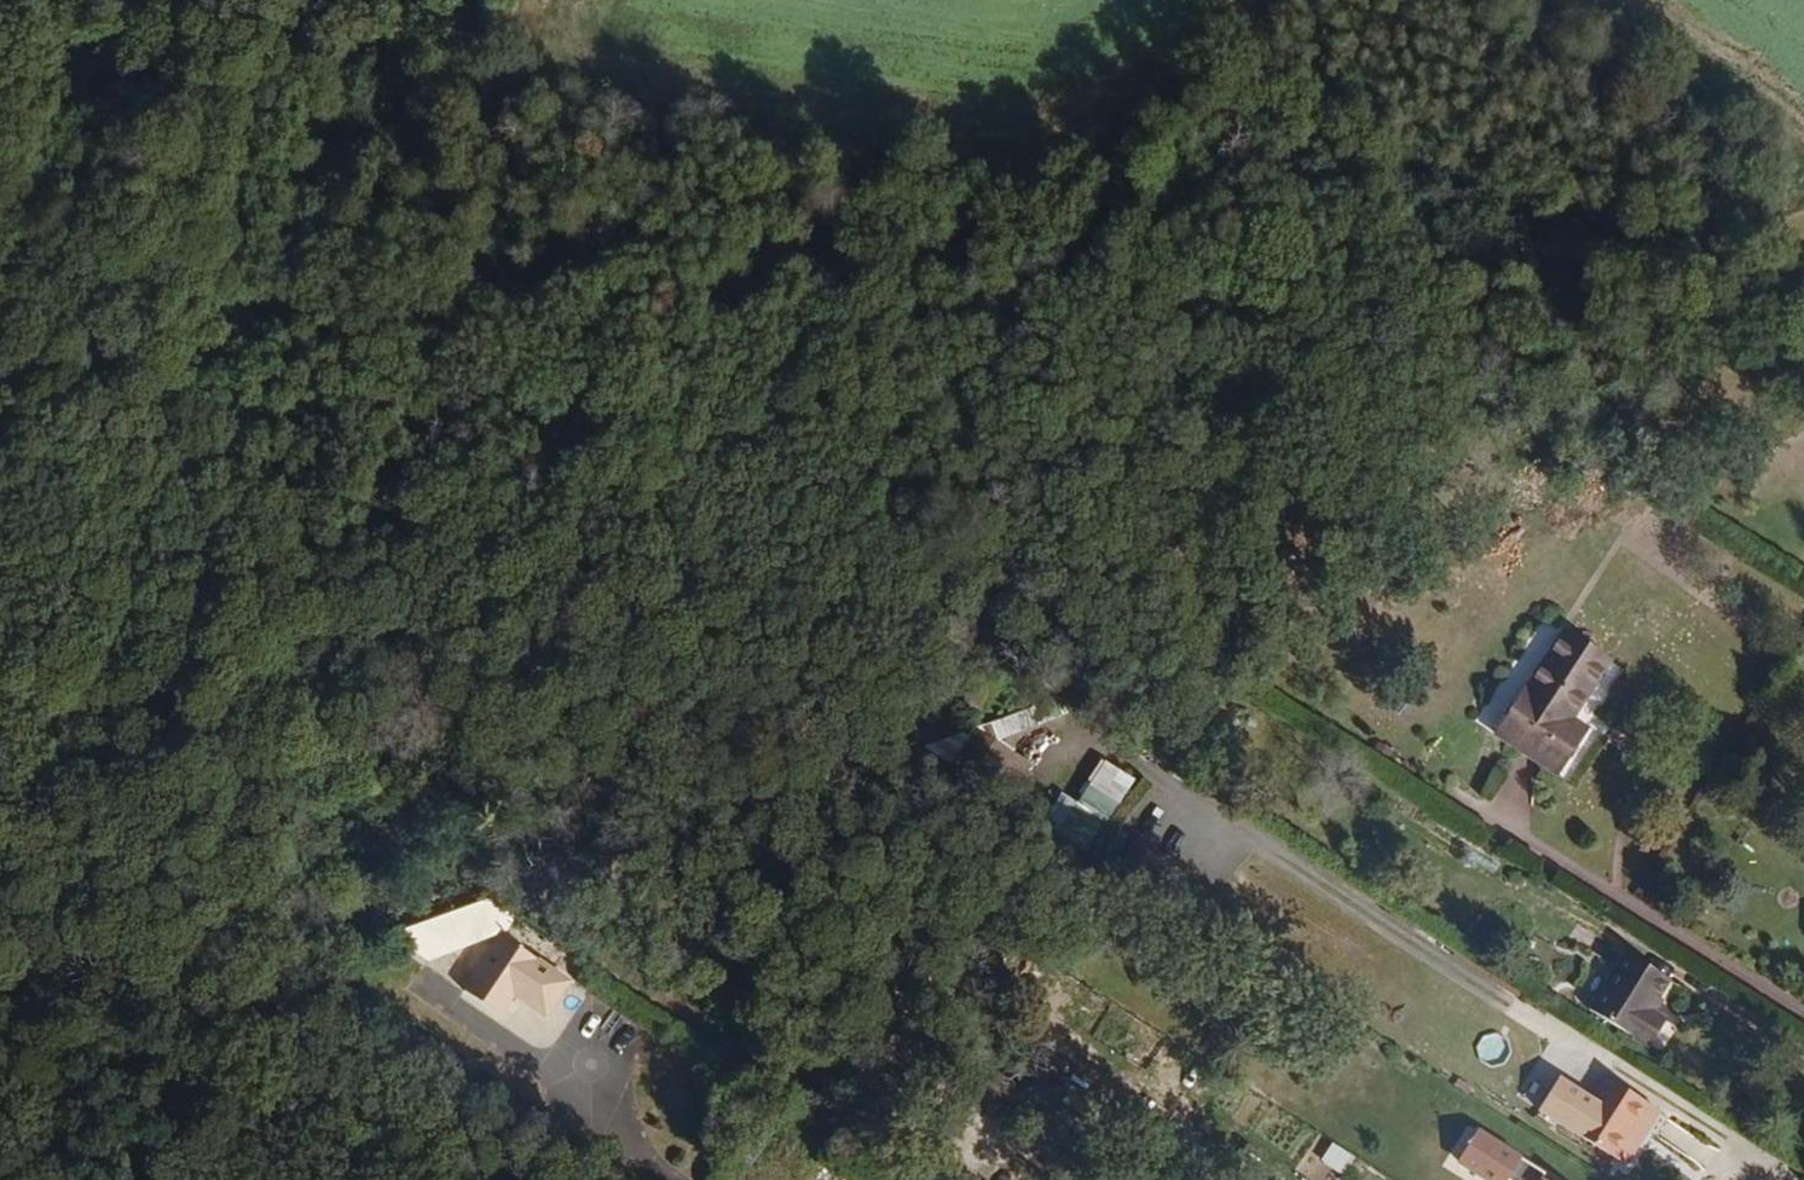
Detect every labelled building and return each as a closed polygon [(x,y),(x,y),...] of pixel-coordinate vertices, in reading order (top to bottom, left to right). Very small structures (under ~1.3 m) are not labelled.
[(1565,716),(1602,653),(1554,625),(1488,738),(1557,777),(1585,728),(1565,716)] [(961,779),(986,740),(951,718),(896,737),(961,779)] [(1102,756),(1064,819),(1100,840),(1138,778),(1102,756)] [(473,919),(482,905),(455,887),(426,897),(438,933),(473,919)] [(438,933),(426,897),(356,921),(396,950),(438,933)] [(537,972),(467,926),(430,982),(467,1006),(481,986),(488,974),(521,996),(537,972)] [(1644,1009),(1664,976),(1620,950),(1580,1015),(1636,1051),(1657,1017),(1644,1009)] [(521,996),(488,974),(481,986),(514,1008),(521,996)] [(1476,1052),(1500,1067),(1515,1045),(1491,1029),(1476,1052)] [(1039,1109),(1056,1083),(1012,1053),(995,1080),(1039,1109)] [(1603,1162),(1637,1109),(1590,1080),(1556,1133),(1603,1162)] [(1460,1137),(1441,1166),(1464,1179),(1530,1179),(1460,1137)]
